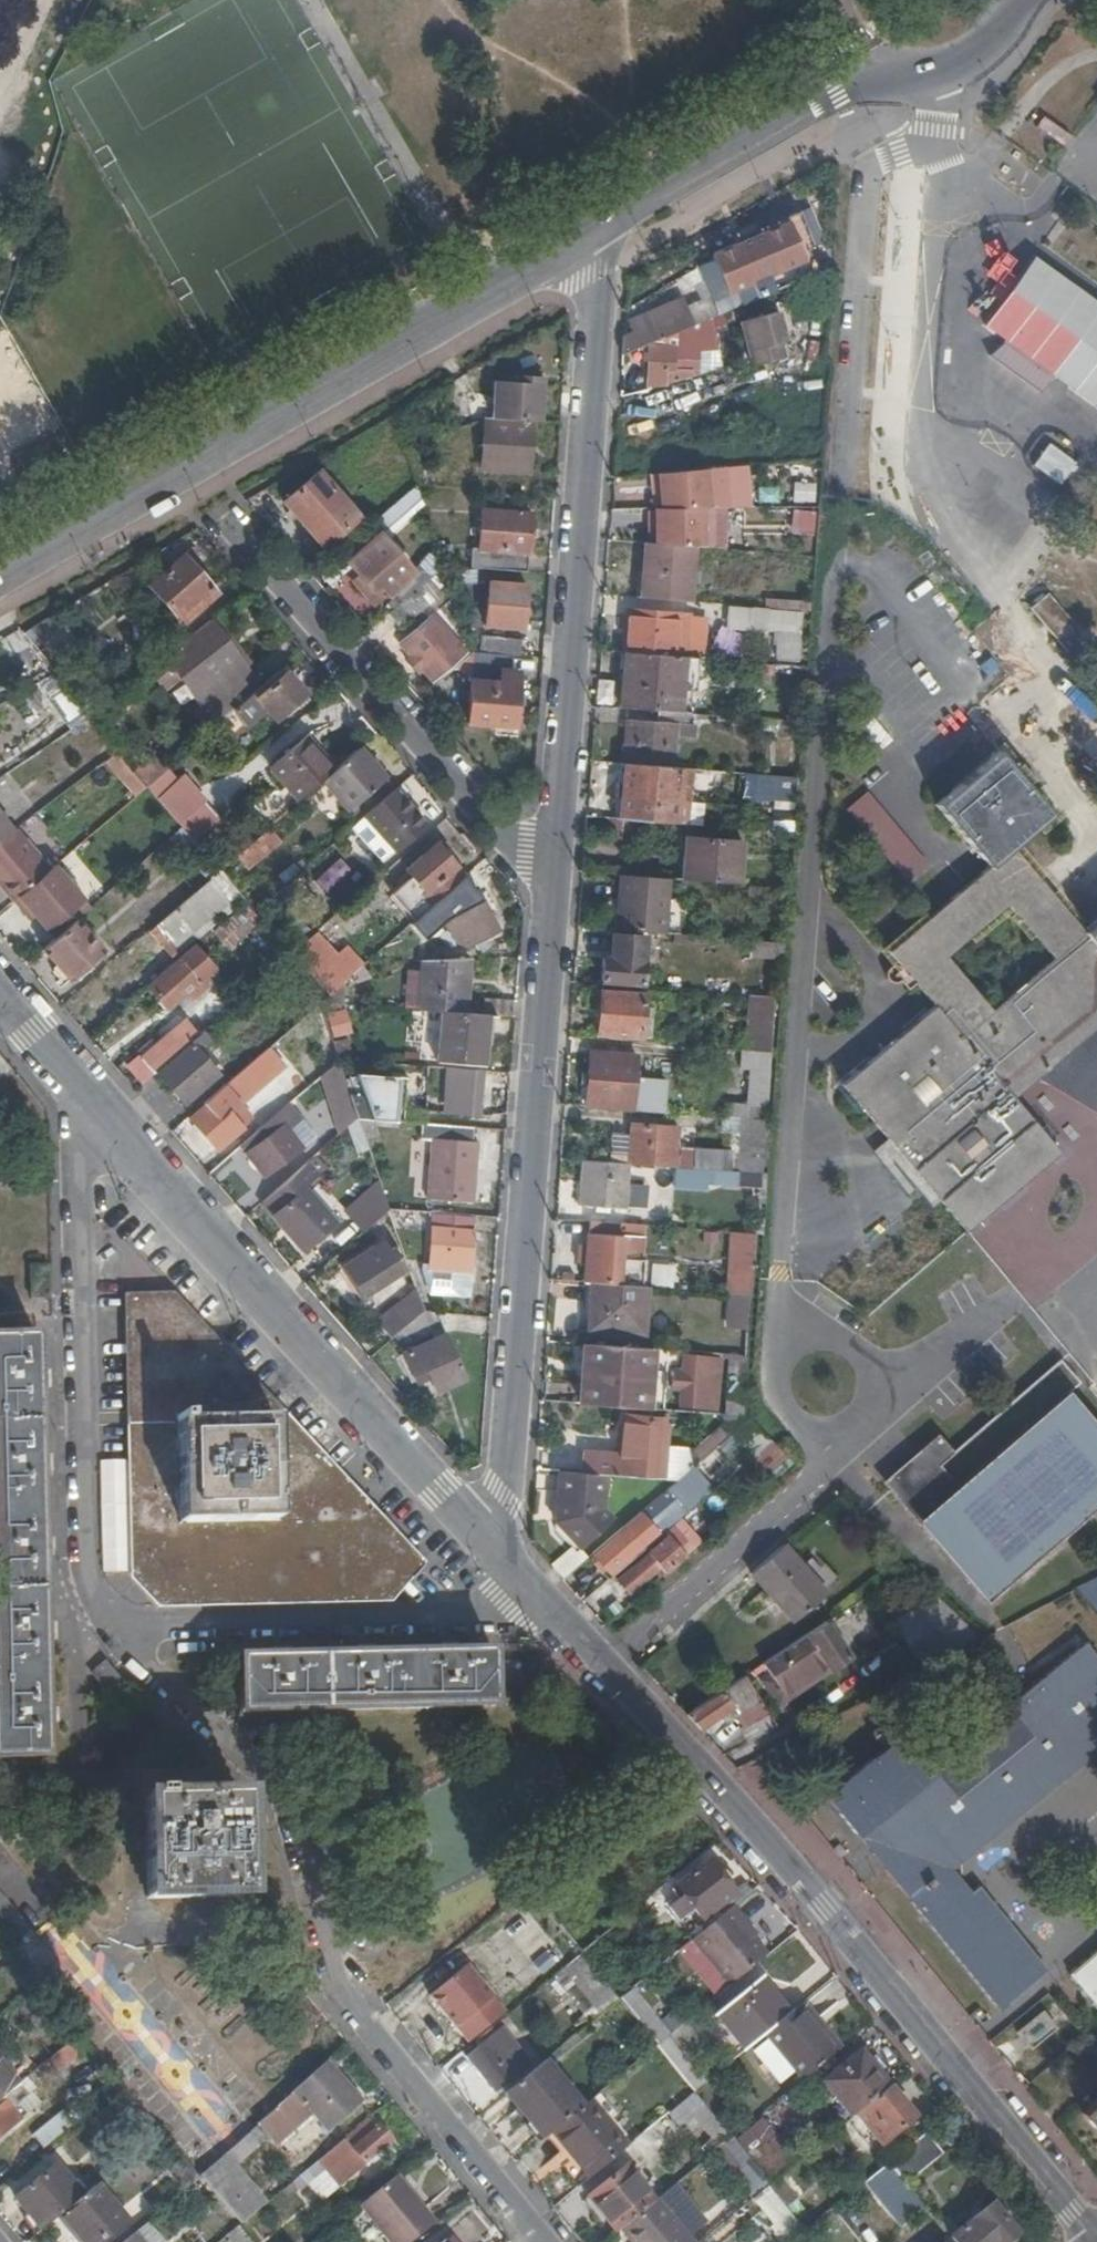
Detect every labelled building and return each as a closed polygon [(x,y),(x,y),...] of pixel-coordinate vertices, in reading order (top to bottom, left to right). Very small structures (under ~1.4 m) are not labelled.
[(724,294),(730,309),(808,277),(803,264),(809,261),(788,211),(763,233),(765,238),(744,247),(742,242),(708,256),(710,261),(695,268),(703,287),(709,300),(724,294)] [(984,326),(1005,342),(989,354),(1040,393),(1054,375),(1096,407),(1096,311),(1029,262),(984,326)] [(695,268),(684,275),(690,289),(697,286),(698,289),(703,287),(695,268)] [(629,333),(621,336),(619,356),(661,338),(689,326),(677,300),(625,322),(629,333)] [(701,310),(704,320),(707,319),(715,316),(711,305),(701,310)] [(789,342),(781,313),(741,323),(753,367),(787,359),(783,344),(789,342)] [(704,320),(689,326),(661,338),(661,349),(647,349),(644,386),(662,388),(663,370),(696,372),(697,340),(711,340),(707,319),(704,320)] [(531,422),(540,422),(543,380),(525,379),(524,386),(492,384),(490,419),(531,422)] [(531,422),(490,419),(483,419),(479,471),(527,474),(531,422)] [(1065,484),(1077,458),(1045,443),(1032,469),(1065,484)] [(653,474),(657,509),(710,510),(705,469),(653,474)] [(320,547),(328,541),(351,522),(357,517),(316,471),(281,502),(320,547)] [(712,482),(714,503),(730,501),(728,480),(712,482)] [(791,499),(809,501),(811,484),(793,482),(791,499)] [(360,532),(337,552),(370,590),(383,580),(393,590),(418,567),(384,528),(405,509),(397,500),(360,532)] [(791,508),(789,531),(812,533),(814,510),(791,508)] [(657,509),(650,509),(652,544),(690,547),(724,549),(725,510),(710,510),(657,509)] [(468,568),(525,573),(529,515),(481,511),(478,548),(470,547),(468,568)] [(328,541),(337,552),(360,532),(351,522),(328,541)] [(687,602),(690,547),(652,544),(643,544),(640,598),(687,602)] [(185,557),(182,554),(147,584),(176,616),(210,586),(195,569),(199,565),(189,554),(185,557)] [(423,568),(429,576),(442,565),(435,557),(423,568)] [(429,576),(386,614),(399,628),(420,610),(415,604),(423,597),(428,603),(448,585),(442,565),(429,576)] [(521,629),(524,586),(489,583),(487,606),(477,605),(476,617),(485,618),(485,625),(521,629)] [(1047,594),(1031,607),(1030,610),(1064,649),(1081,634),(1067,617),(1047,594)] [(415,604),(420,610),(428,603),(423,597),(415,604)] [(752,607),(727,605),(726,625),(750,628),(752,607)] [(799,663),(803,612),(798,611),(764,608),(762,630),(779,632),(776,661),(799,663)] [(68,623),(60,610),(31,627),(38,640),(68,623)] [(680,657),(682,657),(684,635),(673,634),(673,615),(628,611),(625,652),(646,654),(680,657)] [(255,689),(207,622),(163,656),(181,680),(213,726),(231,710),(255,689)] [(445,670),(447,672),(465,657),(460,651),(452,659),(420,623),(398,644),(408,656),(404,659),(416,673),(421,670),(431,682),(445,670)] [(510,655),(519,656),(520,640),(465,636),(470,652),(472,652),(510,655)] [(509,674),(510,655),(472,652),(467,726),(513,730),(518,674),(509,674)] [(646,655),(623,654),(619,707),(655,710),(676,712),(680,657),(646,654),(646,655)] [(181,680),(163,656),(145,670),(162,694),(181,680)] [(687,713),(690,657),(682,657),(680,657),(676,712),(687,713)] [(282,674),(278,669),(255,689),(231,710),(245,727),(266,709),(274,718),(302,693),(284,672),(282,674)] [(91,712),(56,670),(45,677),(81,721),(86,717),(91,712)] [(594,702),(613,705),(617,682),(598,679),(594,702)] [(676,712),(655,710),(655,724),(686,727),(687,713),(676,712)] [(793,741),(794,722),(789,722),(758,719),(757,731),(778,733),(778,739),(793,741)] [(624,721),(620,763),(623,763),(670,767),(672,737),(687,738),(688,727),(686,727),(655,724),(624,721)] [(319,780),(332,768),(303,736),(268,767),(297,799),(319,780)] [(392,790),(394,788),(357,747),(332,768),(319,780),(356,821),(362,816),(392,790)] [(1013,846),(1054,813),(1020,776),(1014,769),(998,751),(933,808),(961,842),(984,868),(956,893),(888,953),(931,1005),(839,1087),(938,1202),(965,1233),(967,1235),(968,1234),(995,1212),(1050,1274),(1090,1276),(1096,1270),(1096,1130),(1094,1127),(1057,1129),(1052,1138),(1016,1099),(1031,1085),(1094,1099),(1096,1091),(1096,923),(1088,931),(1037,873),(1013,846)] [(131,769),(145,786),(161,772),(165,768),(151,752),(131,769)] [(623,763),(618,818),(672,823),(677,768),(670,767),(623,763)] [(161,772),(145,786),(182,828),(191,839),(217,817),(181,774),(170,783),(161,772)] [(216,809),(239,790),(226,773),(202,792),(216,809)] [(785,832),(788,777),(785,777),(774,776),(770,831),(781,831),(785,832)] [(422,825),(392,790),(362,816),(394,851),(422,825)] [(929,863),(867,793),(844,810),(903,883),(929,863)] [(11,832),(0,815),(0,839),(11,832)] [(247,868),(279,840),(267,827),(235,856),(247,868)] [(191,839),(182,828),(172,837),(181,849),(192,840),(191,839)] [(0,843),(0,886),(13,900),(16,899),(52,870),(16,830),(0,843)] [(684,880),(741,884),(744,844),(687,839),(684,880)] [(454,883),(462,876),(433,844),(405,869),(409,875),(389,893),(412,920),(414,918),(454,883)] [(52,870),(16,899),(53,940),(76,920),(91,908),(57,866),(52,870)] [(218,869),(154,925),(167,939),(168,938),(179,950),(191,939),(189,935),(227,902),(234,910),(245,900),(218,869)] [(616,929),(667,933),(670,878),(620,874),(616,929)] [(464,896),(454,883),(414,918),(424,929),(438,917),(453,946),(462,950),(497,932),(474,890),(464,896)] [(274,939),(244,904),(212,931),(229,950),(247,935),(261,950),(274,939)] [(53,940),(42,949),(70,980),(103,951),(76,920),(53,940)] [(334,958),(313,933),(290,954),(327,995),(343,981),(360,965),(345,948),(334,958)] [(640,984),(644,937),(613,934),(611,960),(603,960),(601,981),(640,984)] [(168,938),(167,939),(152,952),(162,965),(179,950),(168,938)] [(193,946),(147,986),(168,1009),(184,994),(191,1001),(210,984),(204,977),(213,969),(193,946)] [(462,1014),(467,960),(421,961),(418,1010),(441,1012),(462,1014)] [(343,981),(327,995),(318,1002),(341,1004),(343,981)] [(641,1038),(644,995),(600,991),(597,1035),(641,1038)] [(769,1053),(774,998),(768,998),(751,997),(746,1051),(765,1053),(769,1053)] [(492,1017),(511,1018),(511,1003),(481,1001),(480,1016),(492,1017)] [(321,1011),(318,1002),(308,1011),(314,1018),(321,1011)] [(341,1004),(318,1002),(321,1011),(338,1060),(349,1061),(341,1004)] [(480,1016),(462,1014),(441,1012),(438,1061),(483,1066),(485,1036),(491,1036),(492,1017),(480,1016)] [(143,1057),(155,1071),(188,1042),(199,1033),(187,1018),(143,1057)] [(199,1033),(188,1042),(190,1044),(157,1073),(183,1103),(216,1074),(196,1050),(208,1039),(201,1031),(199,1033)] [(284,1058),(271,1044),(262,1051),(265,1054),(249,1070),(259,1080),(284,1058)] [(764,1121),(769,1053),(765,1053),(746,1051),(744,1051),(743,1069),(753,1070),(750,1104),(726,1103),(725,1117),(740,1119),(764,1121)] [(633,1108),(637,1056),(590,1052),(586,1105),(633,1108)] [(324,1071),(345,1130),(358,1120),(357,1119),(345,1081),(338,1060),(324,1071)] [(478,1116),(482,1072),(448,1069),(445,1099),(461,1114),(478,1116)] [(370,1120),(372,1120),(393,1121),(396,1078),(356,1075),(357,1077),(370,1120)] [(345,1081),(357,1119),(370,1120),(357,1077),(345,1081)] [(396,1078),(393,1121),(403,1122),(405,1079),(396,1078)] [(221,1087),(203,1103),(206,1106),(190,1120),(216,1150),(236,1132),(225,1119),(239,1107),(221,1087)] [(238,1116),(253,1133),(255,1131),(285,1105),(270,1087),(238,1116)] [(285,1105),(255,1131),(261,1140),(258,1143),(254,1137),(247,1143),(251,1149),(246,1152),(264,1177),(300,1150),(284,1126),(291,1120),(287,1113),(292,1109),(288,1103),(285,1105)] [(317,1107),(303,1117),(315,1134),(329,1125),(317,1107)] [(738,1154),(740,1119),(725,1117),(722,1117),(721,1134),(730,1135),(729,1154),(738,1154)] [(357,1119),(358,1120),(364,1138),(376,1133),(372,1120),(370,1120),(357,1119)] [(755,1174),(760,1175),(764,1121),(740,1119),(738,1154),(729,1154),(689,1153),(688,1159),(673,1159),(675,1127),(630,1124),(627,1164),(629,1164),(675,1168),(727,1172),(755,1174)] [(470,1144),(471,1127),(420,1123),(419,1141),(427,1142),(424,1201),(472,1204),(476,1145),(470,1144)] [(625,1158),(626,1134),(610,1133),(609,1157),(625,1158)] [(627,1164),(582,1160),(578,1204),(594,1205),(593,1211),(609,1212),(609,1206),(626,1207),(629,1164),(627,1164)] [(727,1183),(727,1172),(675,1168),(674,1180),(679,1180),(679,1182),(697,1184),(697,1181),(727,1183)] [(319,1207),(303,1188),(270,1217),(299,1252),(332,1224),(318,1208),(319,1207)] [(354,1216),(366,1229),(388,1210),(381,1191),(354,1216)] [(468,1284),(473,1216),(430,1213),(426,1268),(420,1268),(420,1274),(428,1296),(457,1298),(458,1283),(468,1284)] [(641,1226),(587,1221),(586,1245),(580,1245),(579,1256),(584,1257),(583,1283),(591,1283),(618,1286),(620,1249),(633,1250),(633,1237),(640,1238),(641,1226)] [(750,1296),(754,1235),(751,1234),(732,1233),(727,1294),(731,1295),(746,1296),(750,1296)] [(385,1252),(379,1244),(342,1268),(362,1298),(392,1279),(391,1277),(403,1270),(390,1249),(385,1252)] [(650,1262),(649,1285),(672,1286),(673,1263),(650,1262)] [(591,1283),(583,1283),(581,1309),(589,1310),(591,1283)] [(591,1283),(589,1310),(588,1330),(635,1333),(638,1287),(618,1286),(591,1283)] [(374,1325),(389,1341),(390,1340),(421,1312),(414,1289),(374,1325)] [(127,1405),(135,1405),(133,1302),(165,1301),(171,1303),(217,1353),(225,1345),(175,1291),(123,1292),(127,1405)] [(748,1330),(751,1296),(750,1296),(746,1296),(731,1295),(728,1329),(748,1330)] [(171,1405),(215,1355),(217,1353),(171,1303),(165,1301),(133,1302),(135,1405),(171,1405)] [(453,1357),(433,1313),(421,1312),(390,1340),(401,1354),(411,1376),(425,1370),(434,1390),(465,1377),(455,1356),(453,1357)] [(46,1757),(45,1721),(37,1336),(0,1337),(0,1758),(46,1757)] [(654,1365),(654,1349),(585,1343),(581,1404),(665,1410),(668,1367),(654,1365)] [(135,1405),(127,1405),(132,1578),(155,1606),(392,1603),(424,1563),(225,1345),(217,1353),(276,1417),(300,1443),(411,1563),(390,1591),(268,1594),(162,1597),(141,1572),(136,1420),(135,1405)] [(245,1419),(245,1417),(248,1417),(248,1419),(272,1419),(273,1418),(246,1387),(215,1355),(171,1405),(135,1405),(136,1420),(175,1420),(175,1414),(184,1414),(184,1418),(187,1418),(187,1420),(202,1420),(202,1418),(204,1418),(204,1420),(216,1420),(216,1417),(220,1418),(220,1419),(231,1419),(231,1418),(235,1418),(235,1419),(245,1419)] [(717,1398),(720,1359),(683,1357),(682,1373),(673,1372),(672,1390),(680,1390),(679,1407),(701,1408),(701,1404),(711,1404),(711,1398),(717,1398)] [(888,1492),(981,1606),(1096,1506),(1096,1428),(1068,1394),(1079,1384),(1059,1361),(952,1453),(937,1435),(915,1453),(922,1462),(888,1492)] [(276,1417),(273,1418),(272,1419),(248,1419),(248,1417),(245,1417),(245,1419),(235,1419),(235,1418),(231,1418),(231,1419),(220,1419),(220,1418),(216,1417),(216,1420),(204,1420),(204,1418),(202,1418),(202,1420),(187,1420),(187,1418),(184,1418),(184,1414),(175,1414),(175,1420),(136,1420),(141,1572),(162,1597),(268,1594),(390,1591),(411,1563),(300,1443),(276,1417)] [(739,1427),(748,1420),(747,1416),(737,1416),(722,1415),(725,1426),(689,1457),(693,1468),(735,1431),(739,1427)] [(583,1473),(608,1475),(662,1480),(667,1422),(626,1418),(621,1457),(585,1455),(583,1473)] [(762,1448),(770,1441),(748,1420),(739,1427),(735,1431),(755,1455),(762,1448)] [(773,1480),(792,1463),(770,1441),(762,1448),(755,1455),(766,1466),(764,1469),(773,1480)] [(915,1453),(881,1483),(888,1492),(922,1462),(915,1453)] [(583,1473),(560,1471),(556,1521),(580,1549),(615,1518),(605,1506),(608,1475),(583,1473)] [(641,1512),(624,1527),(625,1528),(594,1555),(610,1574),(641,1547),(640,1545),(661,1527),(656,1521),(649,1521),(641,1512)] [(702,1542),(681,1519),(668,1530),(671,1534),(689,1553),(702,1542)] [(659,1569),(664,1575),(689,1553),(671,1534),(617,1581),(629,1594),(659,1569)] [(828,1593),(785,1544),(750,1574),(794,1623),(828,1593)] [(1079,1589),(1096,1611),(1096,1585),(1094,1581),(1079,1589)] [(893,1617),(921,1670),(938,1661),(981,1639),(933,1595),(893,1617)] [(849,1657),(827,1623),(807,1636),(813,1645),(805,1651),(799,1641),(764,1665),(769,1673),(759,1680),(776,1705),(849,1657)] [(1000,2011),(1048,1973),(979,1887),(971,1892),(952,1870),(1096,1751),(1096,1658),(1086,1644),(1008,1707),(1007,1705),(1001,1698),(939,1751),(948,1763),(935,1774),(903,1735),(826,1796),(885,1869),(1000,2011)] [(493,1707),(492,1652),(239,1658),(241,1714),(493,1707)] [(741,1729),(749,1742),(778,1727),(746,1677),(686,1716),(698,1729),(719,1718),(722,1721),(750,1705),(758,1719),(741,1729)] [(242,1801),(241,1796),(164,1797),(164,1791),(151,1791),(151,1799),(145,1799),(148,1898),(244,1896),(242,1838),(242,1827),(242,1801)] [(693,1909),(701,1920),(733,1895),(708,1861),(676,1885),(681,1892),(666,1903),(678,1920),(693,1909)] [(9,1952),(31,1930),(0,1894),(0,1941),(9,1952)] [(733,1906),(692,1940),(729,1986),(765,1957),(751,1940),(739,1926),(745,1921),(733,1906)] [(739,1926),(751,1940),(756,1936),(745,1921),(739,1926)] [(1069,1977),(1096,2009),(1096,1953),(1069,1977)] [(618,2001),(580,1955),(563,1969),(592,2007),(583,2014),(580,2016),(587,2026),(618,2001)] [(428,2000),(457,2036),(502,1999),(473,1964),(428,2000)] [(592,2007),(563,1969),(553,1976),(583,2014),(592,2007)] [(764,2035),(788,2015),(772,1995),(759,1979),(717,2014),(745,2050),(764,2035)] [(631,1990),(618,2001),(655,2047),(666,2038),(668,2036),(631,1990)] [(788,2015),(795,2009),(778,1990),(772,1995),(788,2015)] [(826,2032),(802,2003),(795,2009),(819,2037),(826,2032)] [(1010,2036),(1022,2052),(1063,2022),(1048,2004),(1010,2036)] [(802,2081),(840,2050),(826,2032),(819,2037),(795,2009),(788,2015),(764,2035),(802,2081)] [(502,2029),(467,2058),(495,2096),(532,2065),(502,2029)] [(88,2046),(79,2034),(49,2059),(58,2070),(88,2046)] [(666,2038),(655,2047),(693,2093),(703,2085),(666,2038)] [(854,2115),(887,2088),(858,2052),(821,2083),(850,2119),(854,2115)] [(19,2084),(0,2060),(0,2099),(19,2084)] [(276,2108),(254,2129),(270,2150),(295,2129),(292,2125),(303,2117),(298,2111),(306,2104),(327,2128),(359,2102),(326,2061),(276,2108)] [(554,2130),(581,2108),(543,2062),(505,2094),(542,2140),(554,2130)] [(45,2100),(27,2078),(19,2084),(0,2099),(0,2108),(0,2136),(45,2100)] [(914,2120),(887,2088),(854,2115),(879,2147),(914,2120)] [(731,2140),(693,2093),(668,2113),(680,2129),(694,2119),(719,2149),(731,2140)] [(627,2147),(590,2100),(581,2108),(554,2130),(590,2177),(627,2147)] [(1096,2128),(1096,2102),(1084,2113),(1096,2128)] [(34,2135),(45,2150),(76,2124),(84,2117),(74,2104),(66,2111),(34,2135)] [(395,2144),(371,2116),(333,2148),(335,2151),(339,2147),(345,2154),(351,2149),(363,2163),(360,2165),(367,2174),(388,2157),(385,2152),(395,2144)] [(759,2116),(731,2140),(750,2163),(768,2186),(779,2177),(797,2162),(759,2116)] [(942,2156),(925,2134),(887,2165),(905,2186),(942,2156)] [(219,2164),(204,2177),(238,2219),(254,2206),(266,2196),(232,2153),(219,2164)] [(325,2168),(318,2159),(281,2190),(289,2199),(325,2168)] [(732,2178),(750,2200),(753,2198),(768,2186),(750,2163),(732,2178)] [(16,2198),(42,2230),(54,2221),(60,2216),(84,2196),(59,2164),(16,2198)] [(864,2184),(910,2241),(911,2241),(935,2223),(905,2186),(887,2165),(886,2166),(864,2184)] [(615,2233),(620,2230),(653,2203),(625,2168),(587,2198),(604,2219),(615,2233)] [(435,2222),(398,2176),(361,2207),(390,2241),(411,2241),(435,2222)] [(779,2177),(768,2186),(786,2208),(797,2199),(779,2177)] [(98,2184),(84,2196),(60,2216),(75,2234),(81,2241),(103,2241),(128,2221),(98,2184)] [(768,2186),(753,2198),(788,2241),(793,2241),(806,2232),(786,2208),(768,2186)] [(604,2219),(587,2198),(581,2203),(598,2224),(604,2219)] [(656,2201),(653,2203),(620,2230),(630,2241),(690,2241),(656,2201)] [(1017,2237),(991,2206),(958,2233),(952,2225),(942,2233),(950,2241),(1010,2241),(1017,2237)] [(69,2239),(75,2234),(60,2216),(54,2221),(69,2239)] [(238,2226),(226,2236),(231,2241),(251,2241),(238,2226)] [(140,2228),(133,2234),(140,2241),(152,2241),(140,2228)] [(133,2234),(123,2241),(140,2241),(133,2234)]
